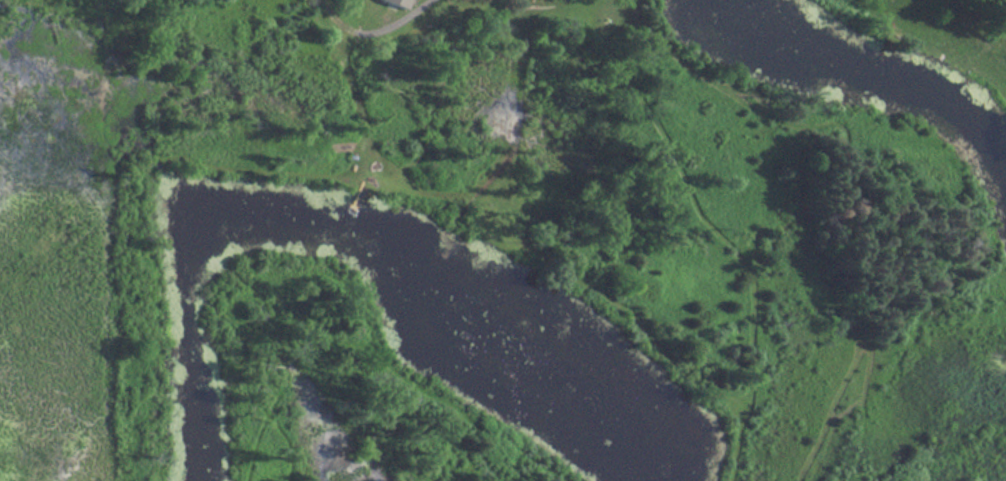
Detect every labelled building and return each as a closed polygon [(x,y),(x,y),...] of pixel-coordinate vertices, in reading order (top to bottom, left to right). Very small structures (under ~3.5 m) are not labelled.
[(405,9),(409,0),(381,0),(405,9)]
